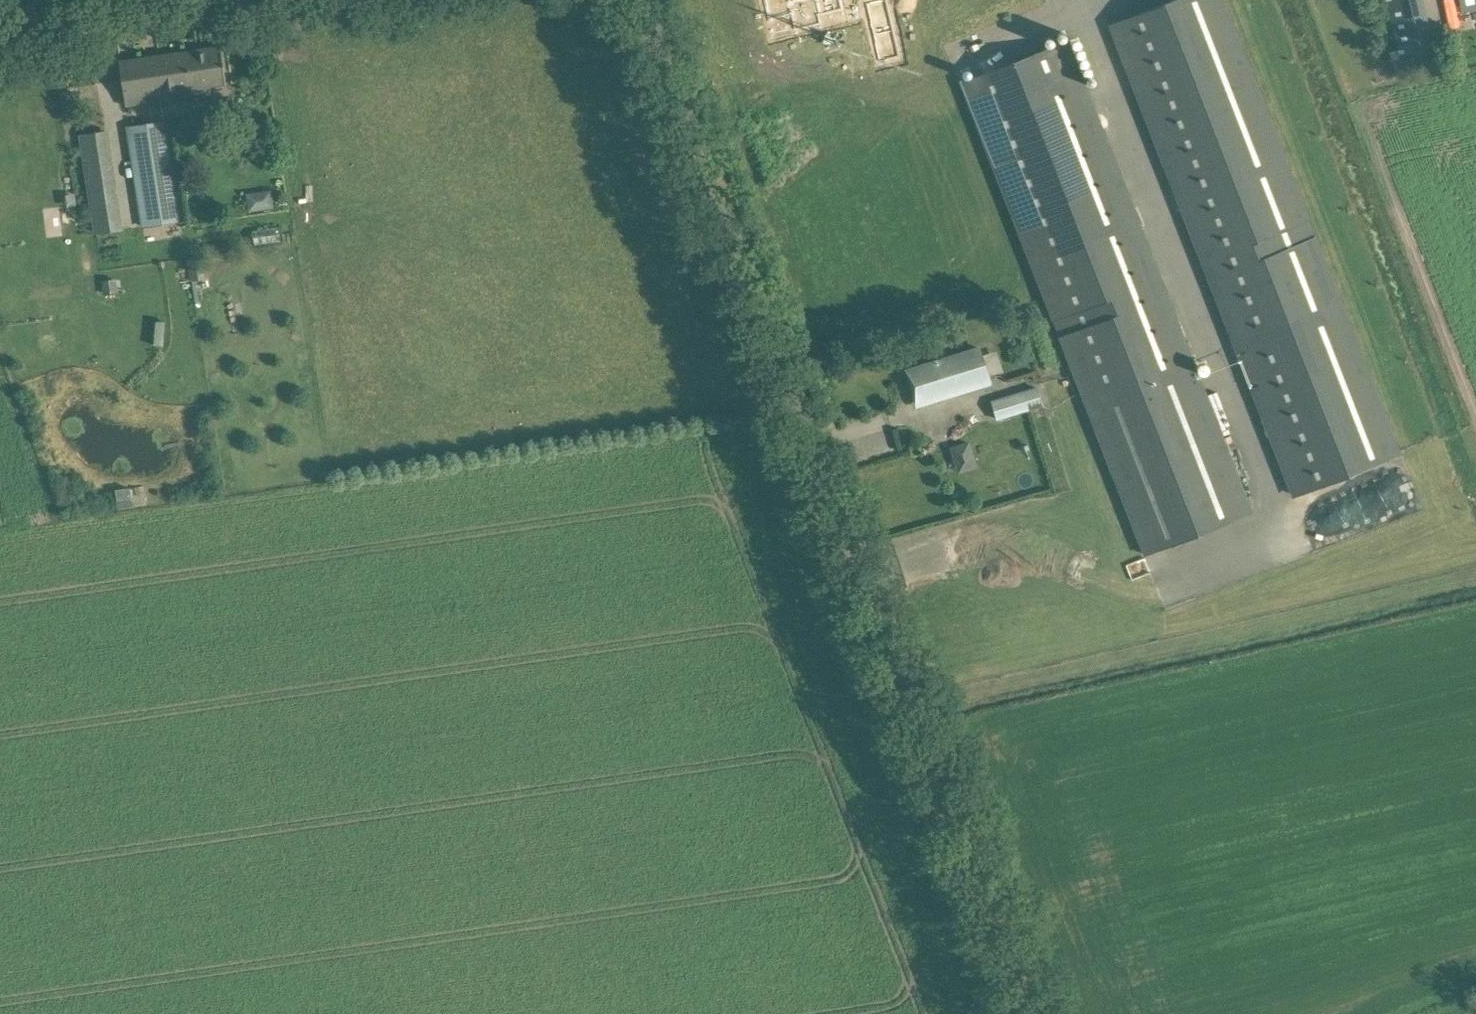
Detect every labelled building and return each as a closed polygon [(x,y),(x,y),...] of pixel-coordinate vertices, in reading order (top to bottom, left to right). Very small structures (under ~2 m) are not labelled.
[(840,0),(764,0),(767,17),(790,12),(793,25),(818,20),(817,12),(841,7),(840,0)] [(878,60),(898,56),(887,0),(874,0),(866,2),(878,60)] [(1224,0),(1173,0),(1111,24),(1295,495),(1400,453),(1316,236),(1314,237),(1308,220),(1309,219),(1224,0)] [(1401,63),(1435,55),(1423,0),(1387,0),(1401,63)] [(1462,12),(1475,8),(1475,0),(1459,0),(1462,12)] [(961,83),(1053,319),(1054,319),(1061,336),(1059,336),(1144,553),(1250,512),(1067,41),(961,83)] [(121,61),(123,81),(128,109),(197,98),(197,94),(210,92),(209,84),(225,82),(220,46),(121,61)] [(71,93),(60,94),(61,104),(72,103),(71,93)] [(181,220),(181,219),(166,121),(128,127),(143,226),(181,220)] [(105,130),(81,134),(96,233),(120,229),(105,130)] [(269,191),(246,194),(248,210),(271,207),(269,191)] [(115,279),(102,281),(103,291),(116,290),(115,279)] [(992,379),(981,347),(964,353),(910,369),(920,401),(992,379)] [(1030,408),(1025,392),(993,402),(998,418),(1030,408)] [(968,443),(951,448),(959,472),(976,467),(968,443)] [(131,488),(116,490),(117,500),(132,498),(131,488)]
